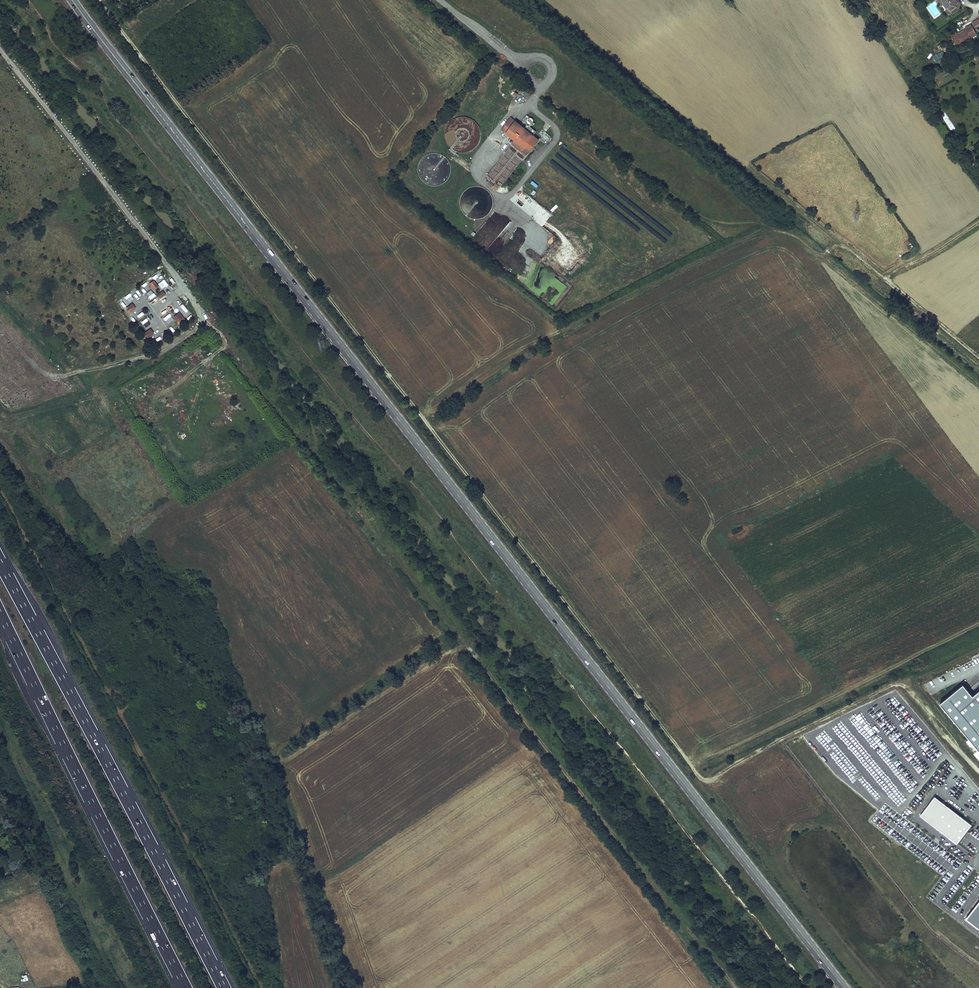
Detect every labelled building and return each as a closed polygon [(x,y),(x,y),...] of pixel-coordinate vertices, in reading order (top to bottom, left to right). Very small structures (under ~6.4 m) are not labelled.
[(956,0),(952,0),(942,0),(942,1),(944,3),(944,5),(947,9),(946,11),(948,14),(951,14),(952,13),(953,14),(958,10),(957,9),(959,8),(960,6),(956,0)] [(977,34),(972,24),(965,28),(966,30),(958,34),(957,33),(950,36),(955,46),(961,42),(962,44),(971,39),(970,38),(977,34)] [(473,119),(471,118),(468,117),(466,116),(463,116),(460,116),(457,117),(455,118),(452,119),(450,121),(449,123),(447,125),(446,128),(445,131),(445,133),(445,136),(445,139),(446,141),(447,144),(449,146),(451,148),(453,150),(456,151),(458,152),(461,153),(464,153),(466,152),(469,152),(472,151),(474,149),(476,148),(478,145),(480,143),(481,141),(481,138),(482,135),(482,133),(481,130),(480,127),(479,125),(477,122),(476,121),(473,119)] [(524,120),(529,125),(534,121),(529,116),(524,120)] [(511,118),(502,129),(515,140),(514,141),(522,148),(521,150),(527,155),(539,140),(533,135),(536,131),(528,125),(524,129),(511,118)] [(512,143),(521,150),(522,148),(514,141),(512,143)] [(439,153),(437,152),(434,152),(431,152),(429,153),(426,154),(424,155),(422,157),(420,159),(419,161),(418,164),(417,167),(417,169),(417,172),(418,174),(419,177),(420,179),(422,181),(424,183),(427,184),(429,185),(432,186),(434,186),(437,186),(440,185),(442,184),(444,183),(446,181),(448,179),(449,177),(450,174),(451,172),(451,169),(451,166),(450,164),(449,161),(448,159),(446,157),(444,155),(442,154),(439,153)] [(482,186),(479,185),(476,185),(474,185),(471,186),(469,187),(466,188),(464,190),(463,192),(461,194),(460,197),(460,200),(459,202),(460,205),(460,207),(461,210),(463,212),(465,214),(467,216),(469,217),(471,218),(474,219),(477,219),(479,219),(482,218),(484,217),(487,216),(489,214),(490,212),(492,210),(493,207),(493,205),(494,202),(493,199),(493,197),(492,194),(490,192),(489,190),(486,188),(484,187),(482,186)] [(488,249),(499,234),(484,224),(473,238),(488,249)] [(525,227),(518,237),(535,248),(533,251),(542,258),(556,237),(552,234),(549,237),(539,230),(536,234),(525,227)] [(508,235),(503,240),(506,243),(511,237),(508,235)] [(148,286),(142,290),(149,300),(155,296),(148,286)] [(197,314),(199,312),(194,306),(191,308),(197,314)] [(141,309),(134,313),(138,320),(145,315),(141,309)] [(184,319),(179,313),(173,317),(177,321),(178,319),(177,318),(179,317),(183,321),(184,319)] [(166,325),(174,320),(170,314),(162,318),(166,325)] [(971,696),(963,685),(940,703),(978,753),(978,690),(971,696)] [(970,825),(934,797),(920,815),(955,843),(970,825)] [(967,921),(978,930),(978,905),(967,921)]
